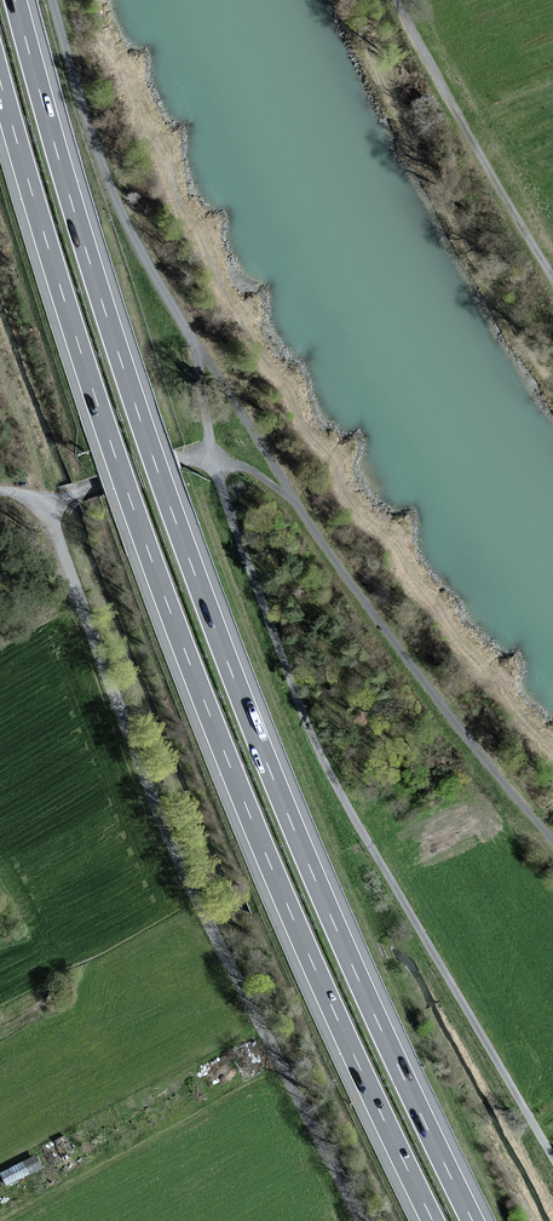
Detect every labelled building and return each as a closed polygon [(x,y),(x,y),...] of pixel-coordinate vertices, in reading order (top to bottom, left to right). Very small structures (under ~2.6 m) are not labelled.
[(0,1169),(0,1172),(5,1183),(41,1164),(34,1152),(0,1169)]
